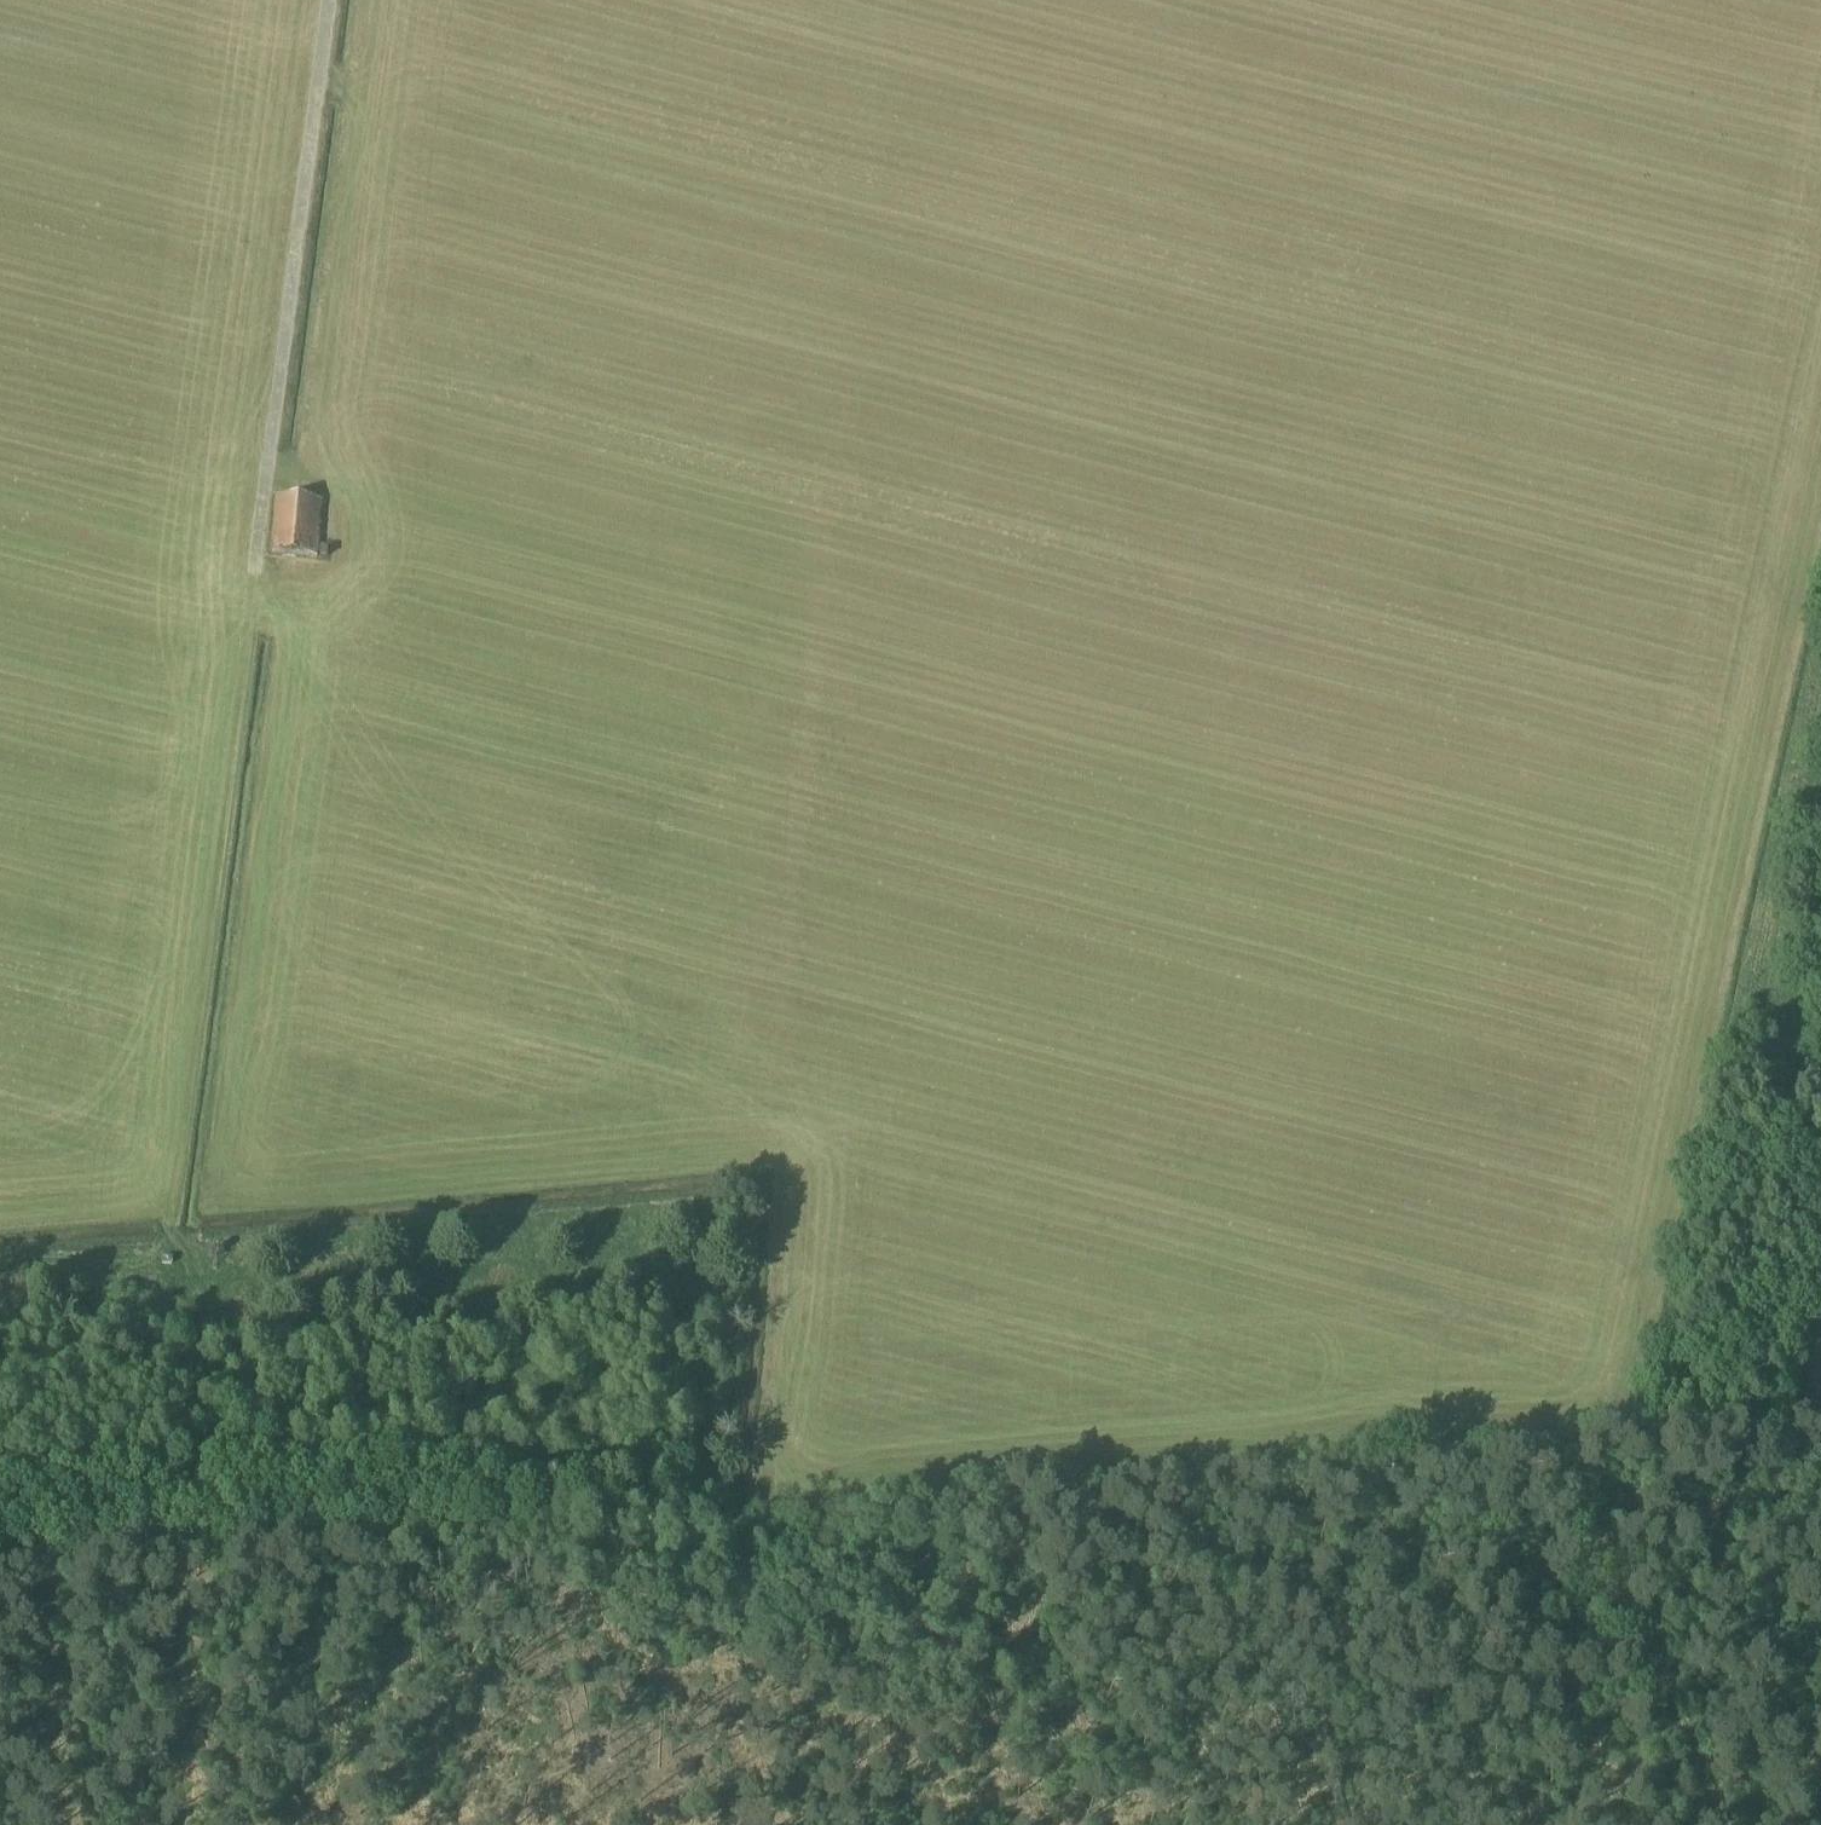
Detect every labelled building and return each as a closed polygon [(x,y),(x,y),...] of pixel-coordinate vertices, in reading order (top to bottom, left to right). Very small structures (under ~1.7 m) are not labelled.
[(322,501),(277,497),(272,552),(317,556),(322,501)]
